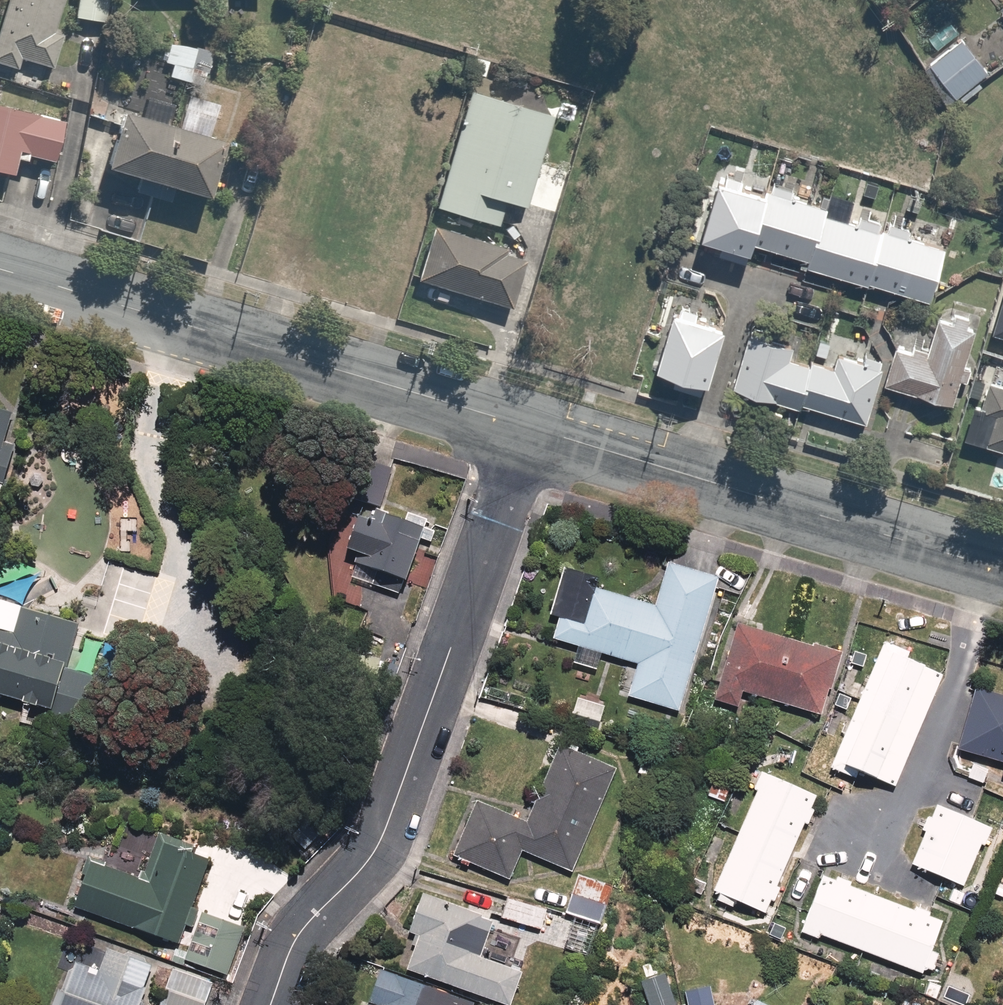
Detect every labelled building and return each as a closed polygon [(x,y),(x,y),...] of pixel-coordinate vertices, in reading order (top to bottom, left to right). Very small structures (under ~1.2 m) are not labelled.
[(13,67),(17,55),(53,66),(65,30),(52,25),(60,0),(4,0),(0,14),(0,63),(13,67)] [(71,16),(100,20),(103,0),(74,0),(71,16)] [(165,37),(160,61),(168,62),(165,77),(216,86),(223,48),(165,37)] [(984,72),(955,37),(925,62),(954,97),(984,72)] [(505,202),(522,208),(552,115),(466,88),(428,205),(497,227),(505,202)] [(94,161),(130,171),(127,179),(167,190),(169,182),(202,191),(217,137),(164,122),(169,106),(141,98),(136,114),(109,107),(94,161)] [(7,173),(11,158),(22,161),(24,153),(47,159),(58,113),(0,100),(0,171),(7,173)] [(744,238),(759,185),(715,172),(698,230),(743,243),(744,238)] [(804,255),(819,202),(759,185),(744,238),(804,255)] [(856,276),(873,218),(819,202),(804,255),(802,260),(856,276)] [(873,218),(856,276),(929,297),(946,239),(873,218)] [(532,254),(426,222),(408,281),(515,313),(532,254)] [(717,319),(664,302),(647,355),(700,373),(717,319)] [(720,381),(770,396),(772,391),(862,419),(882,355),(840,342),(834,363),(790,350),(796,329),(741,312),(720,381)] [(969,324),(931,315),(923,347),(889,339),(879,382),(950,400),(969,324)] [(979,380),(962,441),(1002,452),(1002,387),(979,380)] [(17,445),(1,440),(8,418),(0,416),(0,497),(17,445)] [(374,510),(393,470),(348,448),(329,489),(374,510)] [(391,517),(385,529),(358,516),(341,550),(368,564),(364,571),(393,585),(420,531),(391,517)] [(547,638),(631,666),(621,698),(673,716),(719,577),(666,559),(653,601),(557,569),(541,617),(552,621),(547,638)] [(0,592),(0,631),(10,635),(24,602),(0,592)] [(30,611),(19,639),(0,632),(0,693),(38,707),(68,625),(30,611)] [(735,705),(738,690),(821,710),(837,647),(728,619),(712,683),(708,698),(735,705)] [(905,657),(908,649),(883,638),(825,768),(887,796),(942,674),(905,657)] [(999,762),(995,776),(1002,778),(1002,692),(973,683),(953,748),(999,762)] [(600,703),(571,695),(566,714),(595,722),(600,703)] [(563,870),(609,772),(553,746),(518,820),(472,800),(447,857),(504,882),(518,849),(563,870)] [(817,791),(762,768),(710,891),(765,914),(817,791)] [(992,824),(935,800),(908,865),(965,889),(992,824)] [(139,877),(78,856),(61,905),(179,947),(219,833),(161,812),(139,877)] [(606,881),(573,872),(562,915),(595,924),(606,881)] [(937,917),(818,874),(798,929),(917,972),(937,917)] [(490,915),(427,893),(416,889),(400,933),(411,937),(400,968),(504,1004),(505,1004),(518,969),(476,954),(490,915)] [(545,909),(510,898),(502,921),(538,932),(545,909)] [(248,926),(201,908),(182,959),(229,977),(248,926)] [(99,950),(95,963),(71,955),(53,1004),(139,1004),(152,969),(155,960),(103,941),(99,950)] [(474,1000),(373,963),(358,1004),(472,1004),(474,1000)] [(168,986),(160,1004),(201,1004),(203,1000),(168,986)]
